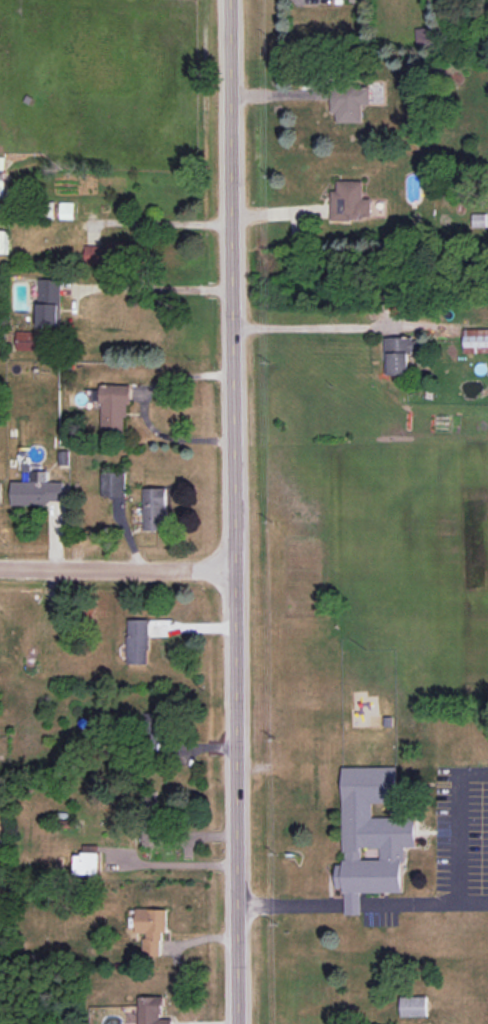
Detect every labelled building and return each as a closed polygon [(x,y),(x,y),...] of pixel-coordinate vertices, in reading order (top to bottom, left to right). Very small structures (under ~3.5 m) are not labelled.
[(337,123),(363,122),(363,105),(371,104),(371,84),(331,85),(332,113),(336,113),(337,123)] [(331,219),(371,219),(371,198),(363,198),(364,181),(338,180),(337,191),(332,191),(331,219)] [(75,203),(60,202),(60,219),(75,219),(75,203)] [(8,230),(0,231),(0,253),(9,253),(8,230)] [(85,245),(85,262),(126,263),(126,242),(107,242),(107,246),(85,245)] [(38,326),(61,327),(62,279),(39,279),(38,326)] [(463,329),(464,353),(487,353),(487,328),(463,329)] [(17,350),(47,351),(48,332),(17,331),(17,350)] [(385,338),(386,376),(409,375),(409,352),(419,352),(418,337),(385,338)] [(101,432),(128,432),(128,384),(101,384),(101,432)] [(11,504),(64,504),(65,481),(46,481),(46,471),(31,471),(31,481),(11,481),(11,504)] [(126,472),(102,472),(101,496),(126,496),(126,472)] [(144,488),(145,530),(168,530),(167,487),(144,488)] [(149,619),(128,619),(127,663),(148,664),(149,619)] [(342,767),(343,864),(336,865),(337,888),(345,888),(345,915),(361,914),(361,892),(403,892),(403,847),(416,847),(416,817),(373,818),(373,802),(398,802),(397,766),(342,767)] [(160,846),(161,830),(143,830),(142,845),(160,846)] [(75,852),(75,873),(99,874),(99,853),(75,852)] [(167,909),(136,908),(136,934),(144,934),(143,955),(161,956),(161,933),(167,933),(167,909)] [(173,1018),(162,1018),(163,997),(139,996),(139,1023),(173,1023),(173,1018)] [(401,997),(401,1017),(428,1016),(428,996),(401,997)]
